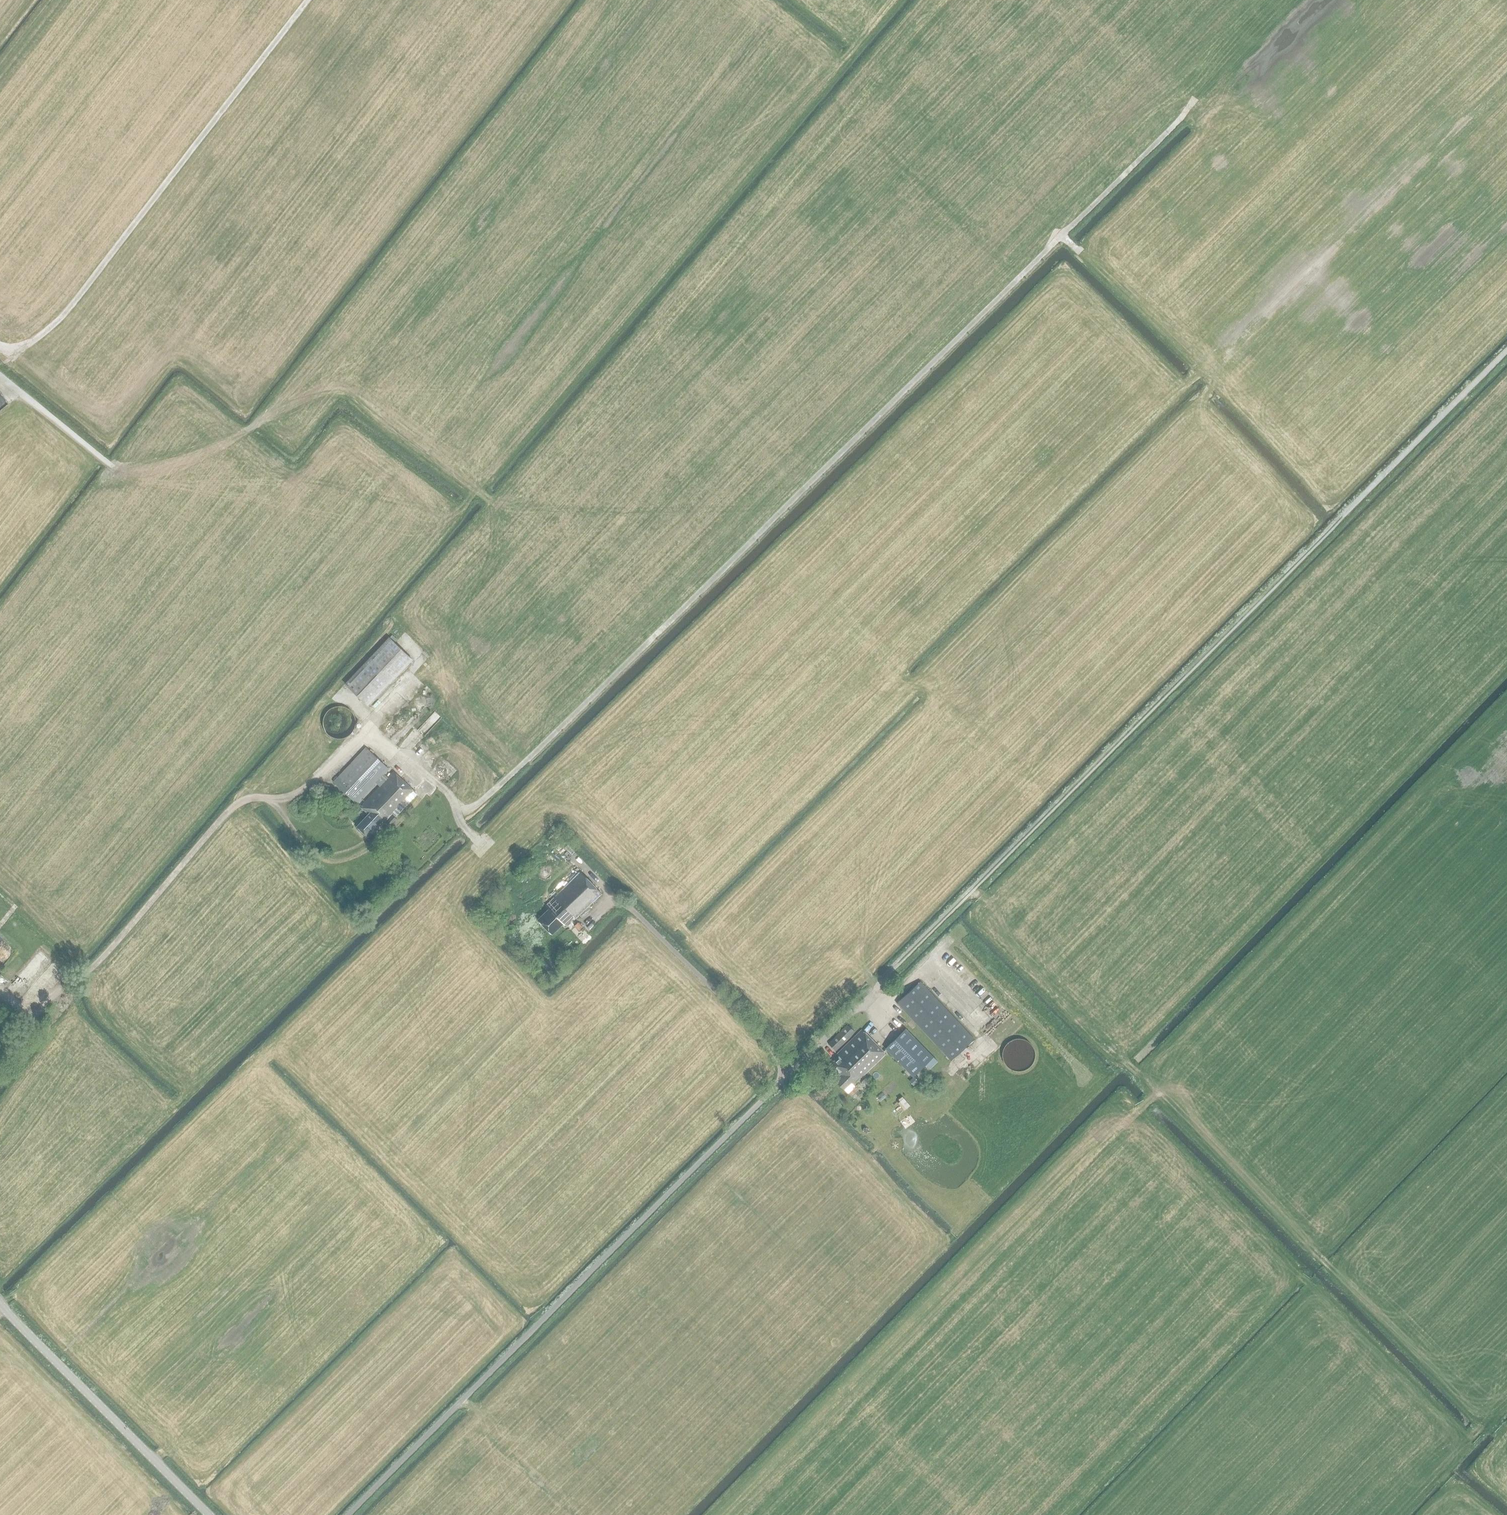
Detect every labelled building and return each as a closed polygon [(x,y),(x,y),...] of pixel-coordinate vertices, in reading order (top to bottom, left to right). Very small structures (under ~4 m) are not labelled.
[(413,659),(396,643),(390,637),(345,683),(369,706),(413,659)] [(356,804),(384,775),(389,770),(367,748),(334,783),(356,804)] [(384,822),(389,827),(391,829),(398,821),(395,818),(417,796),(394,774),(360,808),(368,816),(356,828),(366,838),(373,830),(375,831),(384,822)] [(574,922),(594,904),(601,896),(579,873),(545,906),(549,910),(538,921),(553,936),(563,926),(565,929),(571,923),(570,922),(572,920),(574,922)] [(974,1039),(920,981),(897,1003),(951,1061),(974,1039)] [(847,1024),(828,1044),(836,1052),(856,1032),(847,1024)] [(906,1028),(885,1048),(913,1077),(926,1065),(930,1069),(938,1061),(906,1028)] [(862,1032),(827,1065),(839,1077),(835,1081),(844,1090),(851,1083),(853,1085),(860,1077),(862,1079),(885,1056),(862,1032)] [(1014,1064),(1033,1063),(1032,1040),(1010,1041),(1010,1056),(1013,1056),(1014,1064)] [(873,1083),(866,1077),(862,1082),(868,1088),(873,1083)]
